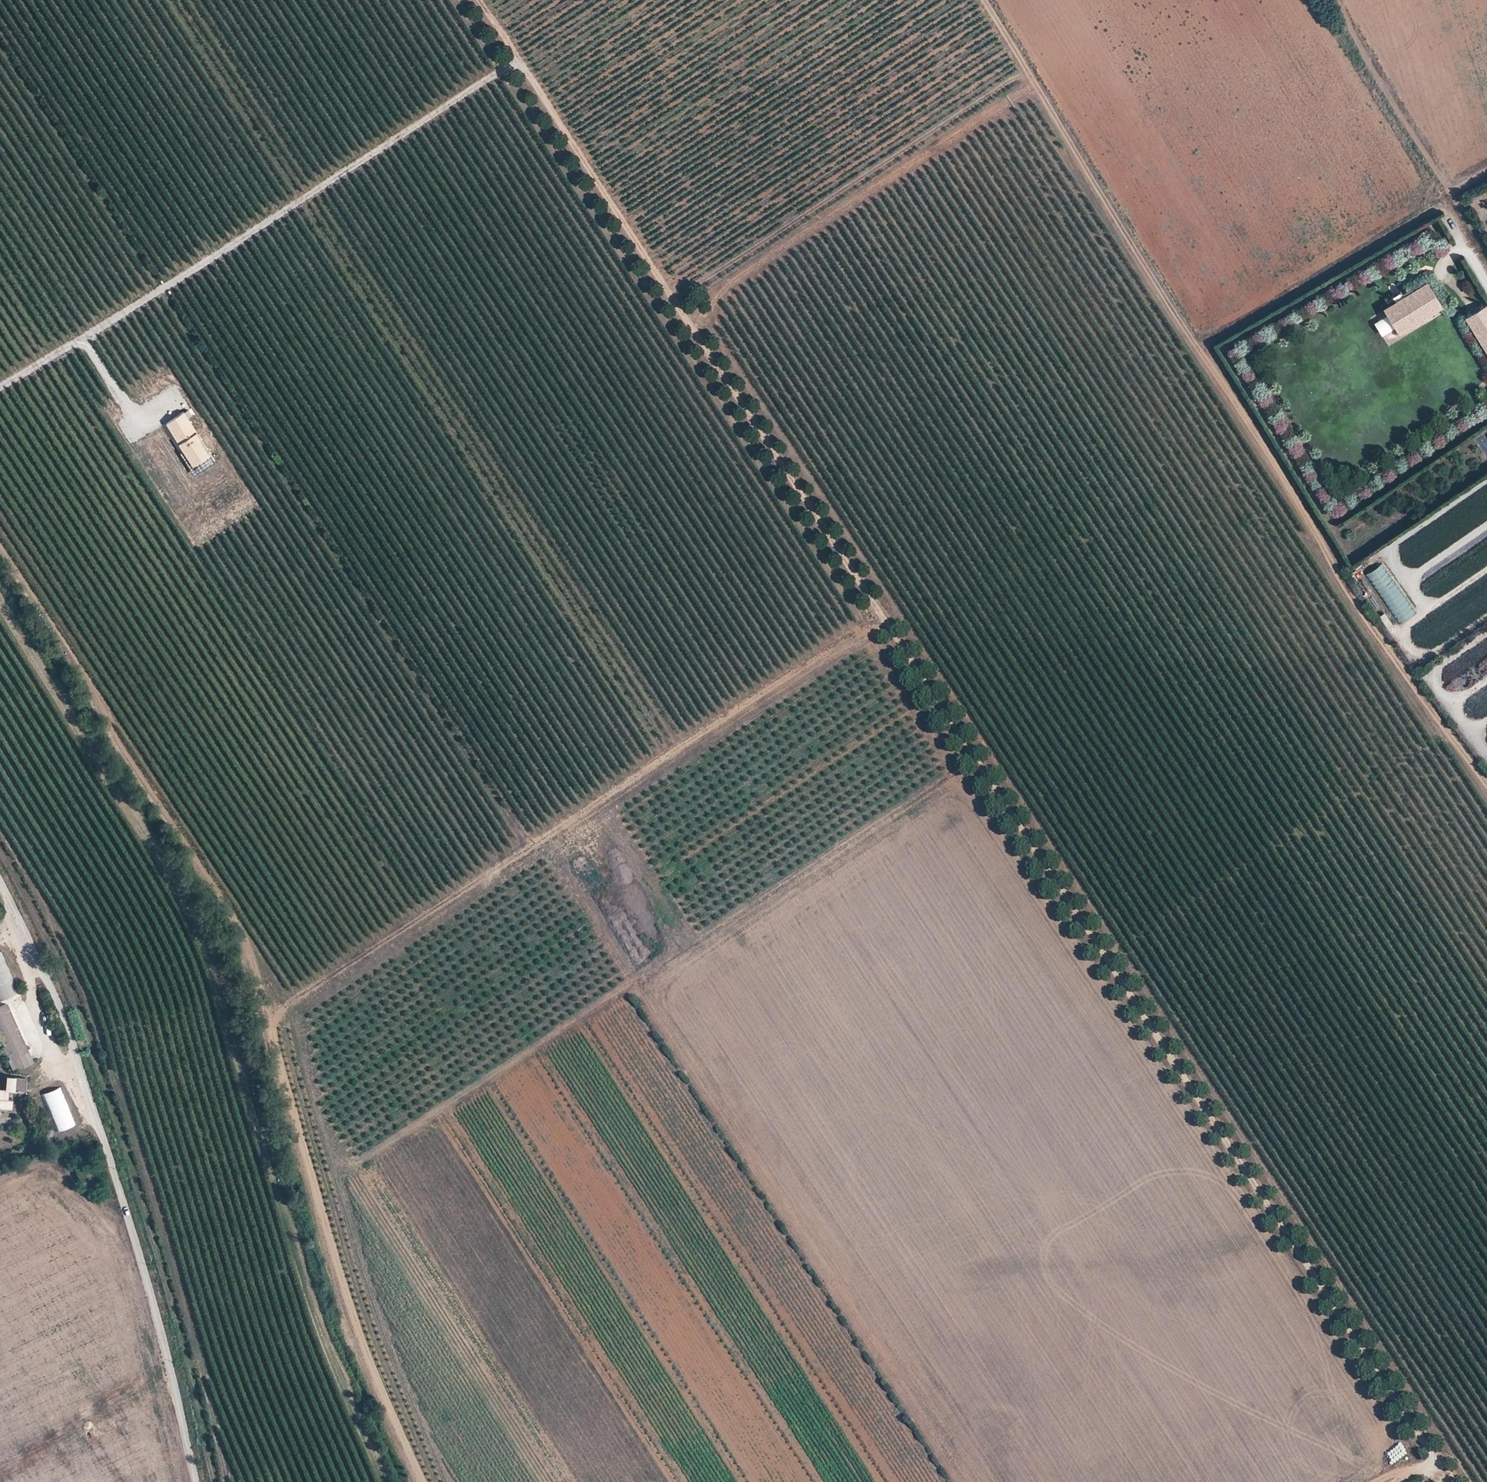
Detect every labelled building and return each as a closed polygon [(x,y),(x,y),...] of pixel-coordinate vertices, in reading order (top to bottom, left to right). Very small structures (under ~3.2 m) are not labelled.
[(1428,284),(1384,311),(1399,335),(1443,308),(1428,284)] [(1466,320),(1486,353),(1486,307),(1466,320)] [(1382,330),(1389,327),(1384,314),(1376,317),(1382,330)] [(166,423),(193,464),(211,453),(185,412),(166,423)] [(1398,623),(1414,613),(1381,561),(1365,571),(1398,623)] [(1377,615),(1387,627),(1392,623),(1383,610),(1377,615)] [(19,993),(0,952),(0,1002),(19,993)] [(0,1006),(0,1040),(14,1072),(32,1064),(26,1050),(6,1004),(0,1006)] [(3,1071),(2,1085),(24,1087),(26,1074),(3,1071)] [(42,1091),(57,1130),(75,1123),(59,1084),(42,1091)] [(12,1086),(0,1085),(0,1106),(12,1106),(12,1086)]
